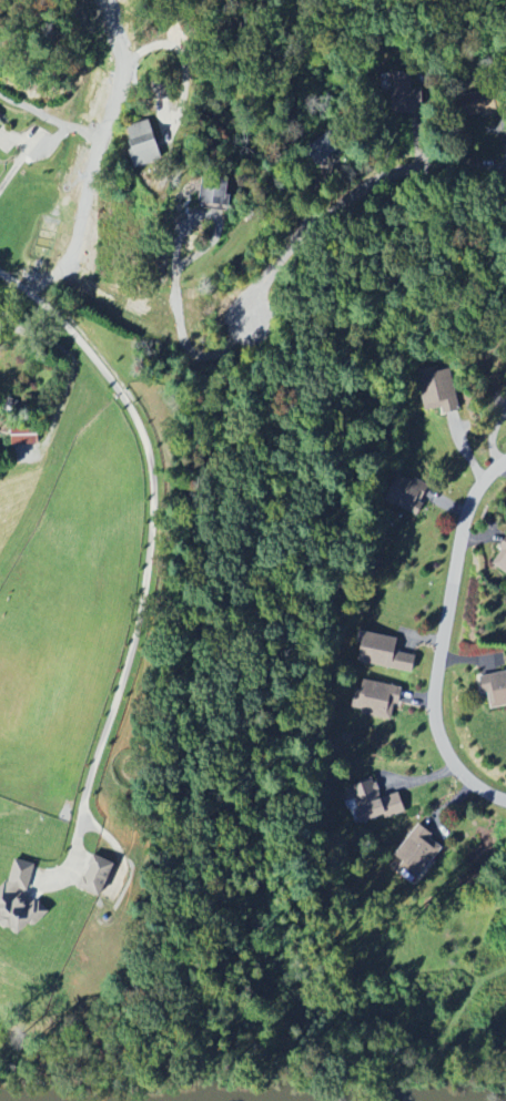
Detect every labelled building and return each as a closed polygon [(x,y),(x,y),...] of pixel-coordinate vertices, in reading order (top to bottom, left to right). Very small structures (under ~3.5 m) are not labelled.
[(127,131),(141,167),(165,158),(152,122),(127,131)] [(200,204),(226,205),(227,183),(201,182),(200,204)] [(457,411),(448,372),(418,378),(425,411),(443,407),(445,414),(457,411)] [(38,445),(37,427),(11,427),(11,445),(38,445)] [(493,562),(505,571),(505,542),(493,562)] [(400,639),(364,631),(358,662),(414,673),(418,656),(398,652),(400,639)] [(484,675),(488,707),(505,705),(505,672),(484,675)] [(402,687),(360,680),(354,711),(396,719),(402,687)] [(365,826),(406,810),(399,792),(383,799),(374,777),(344,789),(349,802),(354,800),(365,826)] [(421,880),(444,848),(431,838),(434,834),(419,824),(396,855),(405,863),(403,866),(421,880)] [(115,901),(128,869),(94,855),(81,886),(115,901)] [(15,858),(5,892),(0,890),(0,915),(7,917),(4,927),(25,934),(29,923),(42,927),(49,906),(25,899),(36,865),(15,858)]
